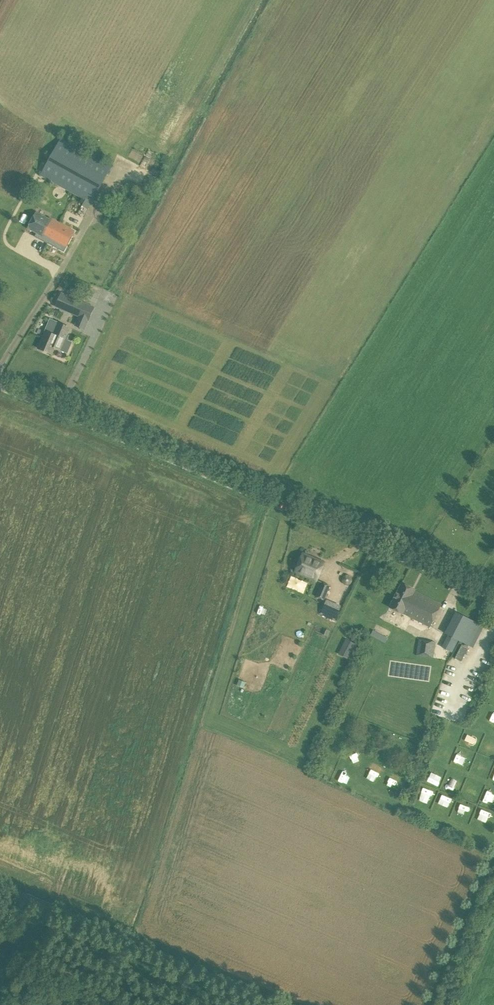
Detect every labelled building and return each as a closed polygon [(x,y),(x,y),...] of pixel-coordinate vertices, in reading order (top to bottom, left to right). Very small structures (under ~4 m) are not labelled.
[(160,141),(164,144),(169,138),(164,135),(160,141)] [(107,162),(106,163),(61,138),(40,175),(85,200),(80,209),(86,212),(112,166),(110,165),(111,164),(107,162)] [(80,227),(85,217),(61,205),(56,214),(80,227)] [(49,219),(37,212),(28,228),(42,235),(41,238),(48,241),(41,253),(58,262),(75,231),(50,217),(49,219)] [(95,307),(61,292),(55,307),(89,321),(95,307)] [(65,342),(71,328),(59,322),(54,334),(45,330),(37,348),(52,355),(55,348),(61,351),(62,348),(65,348),(65,342)] [(317,581),(324,562),(304,552),(295,572),(317,581)] [(325,601),(331,585),(321,582),(316,597),(325,601)] [(430,627),(442,604),(416,590),(416,589),(401,582),(388,607),(403,615),(404,614),(414,619),(430,627)] [(328,600),(322,613),(335,619),(342,607),(328,600)] [(471,620),(455,611),(444,633),(460,641),(471,620)] [(469,645),(481,624),(471,620),(460,641),(469,645)] [(484,626),(481,624),(469,645),(473,647),(484,626)] [(345,639),(338,654),(349,659),(356,644),(345,639)] [(433,658),(436,642),(419,639),(416,655),(433,658)] [(468,648),(462,645),(455,658),(461,661),(468,648)] [(451,729),(458,731),(460,724),(453,722),(451,729)] [(424,787),(421,796),(429,799),(433,790),(424,787)] [(493,798),(493,793),(487,790),(483,799),(492,803),(493,798)] [(492,820),(493,813),(479,811),(478,818),(492,820)]
